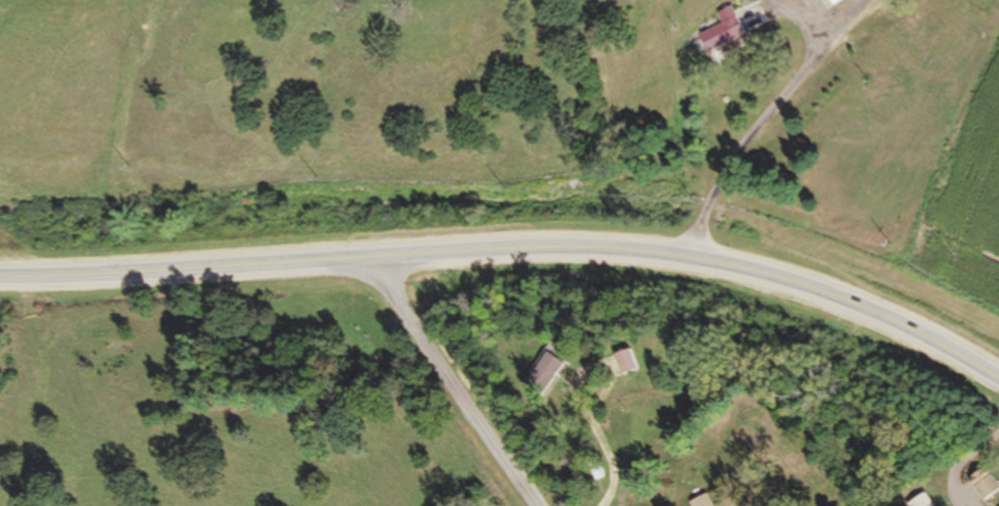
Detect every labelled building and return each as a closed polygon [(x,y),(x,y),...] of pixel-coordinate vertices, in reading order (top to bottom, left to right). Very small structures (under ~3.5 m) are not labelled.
[(731,8),(745,35),(710,53),(700,34),(722,24),(717,15),(731,8)] [(616,355),(621,375),(637,370),(631,351),(616,355)] [(520,384),(542,354),(560,366),(538,397),(520,384)] [(597,460),(588,464),(596,482),(605,478),(597,460)] [(986,500),(998,491),(998,485),(987,468),(971,479),(986,500)] [(706,495),(712,505),(692,505),(690,503),(706,495)] [(926,495),(932,505),(908,505),(907,505),(926,495)]
